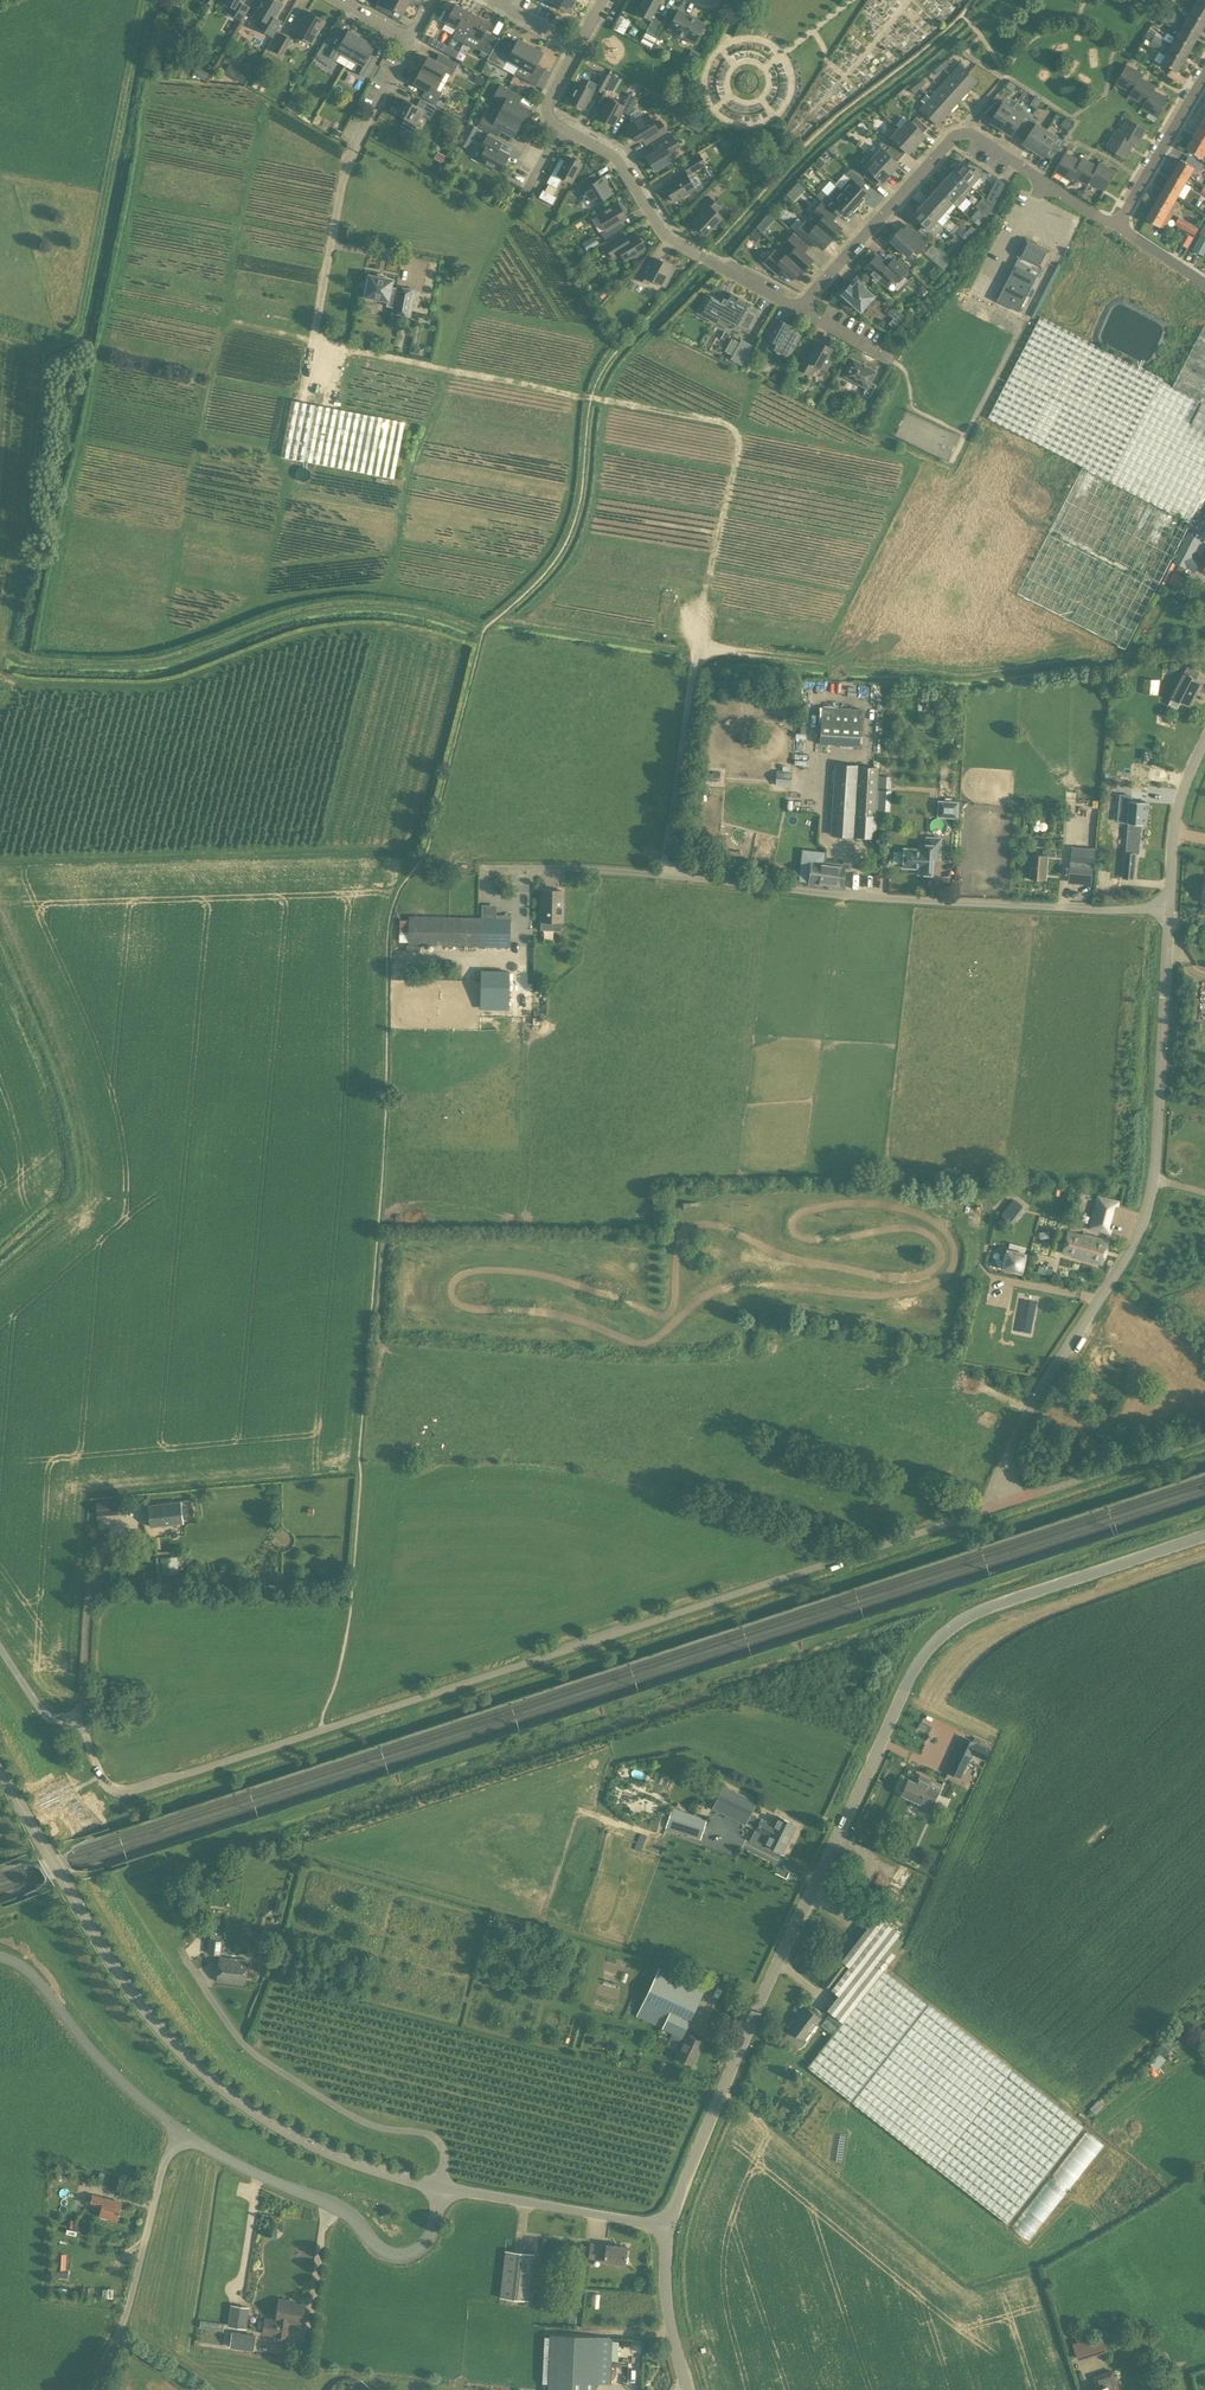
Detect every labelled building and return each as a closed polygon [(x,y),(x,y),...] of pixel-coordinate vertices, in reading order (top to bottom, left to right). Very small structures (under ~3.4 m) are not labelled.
[(214,0),(204,0),(209,4),(204,12),(206,13),(214,0)] [(222,1),(230,6),(226,12),(242,21),(250,6),(243,3),(245,0),(223,0),(222,1)] [(257,27),(272,36),(282,20),(275,16),(283,2),(282,1),(283,0),(262,0),(253,15),(261,19),(257,27)] [(392,7),(403,13),(410,1),(408,0),(379,0),(375,7),(388,14),(392,7)] [(568,12),(574,0),(551,0),(550,2),(568,12)] [(660,0),(643,0),(637,12),(650,19),(660,0)] [(1197,0),(1184,0),(1193,5),(1189,12),(1204,21),(1204,5),(1197,0)] [(446,7),(443,13),(437,10),(434,15),(440,19),(439,19),(457,29),(467,10),(456,4),(452,10),(446,7)] [(1160,11),(1160,12),(1198,34),(1204,22),(1204,21),(1189,12),(1185,19),(1167,8),(1164,13),(1160,11)] [(694,42),(704,24),(696,19),(696,18),(689,14),(689,15),(678,9),(668,28),(694,42)] [(311,43),(325,20),(307,10),(294,33),(311,43)] [(469,35),(479,17),(467,10),(457,29),(469,35)] [(1198,34),(1160,12),(1157,16),(1179,30),(1175,37),(1191,46),(1198,34)] [(625,33),(630,19),(621,15),(615,30),(625,33)] [(485,30),(490,22),(479,17),(469,35),(479,40),(476,47),(489,54),(498,37),(485,30)] [(653,39),(662,22),(654,17),(644,34),(653,39)] [(438,24),(431,21),(426,31),(432,34),(438,24)] [(352,29),(351,32),(348,30),(343,39),(336,35),(325,53),(337,59),(336,60),(345,65),(361,38),(359,37),(361,34),(352,29)] [(1154,34),(1148,31),(1145,36),(1184,59),(1191,46),(1175,37),(1171,44),(1164,40),(1165,40),(1163,39),(1165,37),(1155,32),(1154,34)] [(291,39),(283,34),(274,49),(282,54),(291,39)] [(445,52),(448,45),(431,36),(427,42),(445,52)] [(1184,59),(1145,36),(1141,44),(1147,47),(1148,45),(1165,55),(1160,62),(1176,72),(1184,59)] [(512,50),(496,42),(499,37),(498,37),(489,54),(487,58),(503,67),(508,59),(519,65),(531,45),(518,38),(512,50)] [(377,58),(369,54),(374,45),(361,38),(345,65),(354,70),(355,69),(366,76),(367,76),(368,76),(375,63),(374,63),(377,58)] [(657,52),(660,47),(654,44),(651,49),(657,52)] [(448,45),(445,52),(450,55),(455,57),(459,51),(453,48),(448,45)] [(531,45),(519,65),(531,72),(527,80),(536,85),(545,68),(536,64),(543,51),(531,45)] [(440,52),(435,61),(428,56),(421,69),(441,80),(445,72),(451,75),(458,62),(440,52)] [(948,64),(944,60),(939,65),(942,69),(948,64)] [(239,67),(229,62),(224,72),(244,82),(251,66),(242,62),(239,67)] [(950,75),(967,91),(978,80),(960,64),(950,75)] [(1130,92),(1139,76),(1140,77),(1142,73),(1126,64),(1115,83),(1130,92)] [(933,70),(936,73),(942,69),(939,65),(933,70)] [(162,67),(160,75),(167,77),(169,69),(162,67)] [(442,92),(436,88),(441,80),(421,69),(414,82),(425,89),(421,96),(436,104),(438,100),(442,92)] [(578,82),(568,100),(583,108),(594,90),(593,89),(594,87),(602,92),(611,75),(604,72),(598,84),(590,80),(587,87),(578,82)] [(940,86),(957,102),(967,91),(950,75),(940,86)] [(479,76),(476,82),(481,85),(485,79),(479,76)] [(1139,76),(1130,92),(1128,95),(1143,104),(1152,89),(1153,89),(1155,85),(1140,77),(1139,76)] [(925,83),(922,79),(916,84),(919,88),(925,83)] [(1010,80),(1005,86),(1011,91),(1016,85),(1010,80)] [(910,88),(913,92),(919,88),(916,84),(910,88)] [(500,110),(521,122),(528,108),(518,102),(521,96),(500,85),(494,96),(504,102),(500,110)] [(930,97),(947,113),(957,102),(940,86),(930,97)] [(1152,89),(1143,104),(1141,108),(1156,117),(1168,98),(1153,89),(1152,89)] [(628,114),(637,97),(630,93),(623,105),(609,97),(598,117),(613,125),(621,110),(628,114)] [(947,113),(930,97),(919,109),(937,125),(947,113)] [(420,98),(416,105),(404,99),(397,112),(417,123),(422,114),(430,118),(436,106),(420,98)] [(287,108),(292,110),(296,103),(291,100),(287,108)] [(991,118),(989,121),(1000,128),(1017,102),(1016,101),(1012,107),(1003,101),(999,106),(994,102),(984,114),(991,118)] [(1010,135),(1012,132),(1018,136),(1031,116),(1032,114),(1026,110),(1025,107),(1017,102),(1000,128),(1010,135)] [(630,112),(634,120),(643,115),(639,108),(630,112)] [(521,122),(500,110),(495,118),(485,113),(478,124),(497,134),(500,128),(513,135),(521,122)] [(645,143),(667,130),(661,121),(655,124),(648,113),(628,125),(632,131),(631,132),(632,132),(630,136),(636,139),(636,140),(642,137),(645,143)] [(688,113),(683,122),(692,128),(697,119),(688,113)] [(1024,140),(1022,143),(1033,150),(1046,129),(1035,122),(1037,120),(1031,116),(1018,136),(1024,140)] [(899,128),(917,144),(925,135),(922,132),(927,127),(916,117),(911,122),(907,118),(899,128)] [(1118,133),(1133,142),(1133,143),(1137,145),(1146,129),(1126,118),(1118,133)] [(1066,119),(1062,126),(1067,130),(1072,123),(1066,119)] [(458,121),(454,131),(459,133),(464,124),(458,121)] [(476,128),(466,123),(457,141),(467,146),(476,128)] [(1204,142),(1204,125),(1202,123),(1195,136),(1204,142)] [(917,144),(899,128),(887,140),(877,130),(875,132),(880,136),(879,137),(901,156),(906,151),(908,153),(917,144)] [(335,129),(332,133),(338,137),(341,132),(335,129)] [(1046,129),(1033,150),(1043,157),(1045,154),(1051,158),(1059,145),(1053,141),(1056,136),(1046,129)] [(1133,142),(1118,133),(1114,131),(1105,147),(1125,158),(1133,143),(1133,142)] [(655,170),(673,159),(669,151),(679,145),(671,133),(650,146),(654,152),(646,156),(655,170)] [(480,147),(484,149),(479,159),(499,171),(508,154),(498,148),(501,142),(488,134),(480,147)] [(718,141),(719,142),(723,148),(731,143),(731,141),(732,139),(728,136),(727,136),(726,136),(718,141)] [(1195,136),(1187,148),(1203,157),(1204,154),(1204,142),(1195,136)] [(872,157),(890,173),(899,164),(896,161),(901,156),(879,137),(877,138),(880,141),(879,142),(881,147),(872,157)] [(442,162),(446,156),(438,152),(435,158),(442,162)] [(1080,160),(1065,152),(1054,171),(1069,180),(1072,176),(1071,176),(1080,160)] [(683,164),(688,173),(705,163),(699,154),(683,164)] [(1186,161),(1181,158),(1172,174),(1186,182),(1192,171),(1196,174),(1199,169),(1201,170),(1204,164),(1189,155),(1186,161)] [(560,158),(547,182),(557,188),(563,177),(571,181),(581,163),(568,156),(565,160),(560,158)] [(757,156),(751,165),(767,177),(773,168),(757,156)] [(874,185),(879,180),(882,182),(890,173),(872,157),(864,166),(868,170),(863,175),(874,185)] [(1080,160),(1071,176),(1072,176),(1087,185),(1089,181),(1088,181),(1097,165),(1082,157),(1080,160)] [(819,159),(814,164),(820,169),(824,163),(819,159)] [(953,170),(972,186),(982,175),(976,168),(973,171),(961,160),(953,170)] [(1088,181),(1089,181),(1103,190),(1115,171),(1099,162),(1097,165),(1088,181)] [(866,200),(870,196),(858,185),(863,180),(862,179),(863,178),(852,167),(850,169),(846,165),(842,170),(846,173),(845,174),(850,179),(841,188),(841,189),(859,204),(864,198),(866,200)] [(972,186),(953,170),(945,179),(963,195),(972,186)] [(602,177),(597,180),(593,173),(580,182),(582,184),(577,187),(582,194),(586,192),(594,204),(611,193),(602,177)] [(685,173),(664,186),(674,201),(695,188),(685,173)] [(1164,188),(1178,196),(1186,182),(1172,174),(1164,188)] [(997,177),(986,199),(993,206),(1005,183),(997,177)] [(937,188),(952,202),(952,201),(958,206),(966,197),(963,195),(945,179),(937,188)] [(816,195),(822,200),(822,201),(837,214),(842,209),(851,217),(854,212),(853,211),(859,204),(841,189),(841,188),(836,184),(827,194),(822,189),(816,195)] [(929,197),(944,211),(952,202),(937,188),(929,197)] [(1155,203),(1169,211),(1173,214),(1182,199),(1178,196),(1164,188),(1155,203)] [(553,204),(557,197),(543,189),(539,197),(553,204)] [(984,195),(977,190),(970,199),(977,204),(984,195)] [(566,201),(572,204),(576,197),(570,194),(566,201)] [(694,222),(706,233),(721,217),(716,211),(720,207),(708,196),(696,208),(702,213),(694,222)] [(787,206),(791,202),(784,196),(778,203),(782,207),(787,206)] [(921,206),(936,220),(944,211),(929,197),(921,206)] [(976,207),(978,208),(986,216),(991,210),(987,207),(989,206),(982,200),(976,207)] [(816,224),(823,230),(832,238),(841,227),(833,220),(837,214),(822,201),(811,213),(819,220),(816,224)] [(618,222),(626,217),(617,202),(597,215),(606,229),(601,233),(605,239),(621,229),(618,222)] [(1169,211),(1155,203),(1147,218),(1160,226),(1169,211)] [(936,220),(921,206),(912,215),(928,229),(936,220)] [(970,217),(978,225),(986,216),(978,208),(970,217)] [(1188,247),(1194,237),(1195,235),(1199,228),(1193,224),(1193,225),(1186,221),(1187,221),(1179,216),(1175,223),(1186,230),(1185,232),(1185,231),(1179,242),(1188,247)] [(814,241),(822,248),(832,238),(823,230),(816,224),(812,227),(804,220),(794,232),(809,246),(814,241)] [(768,227),(767,226),(762,221),(756,227),(763,233),(768,227)] [(971,225),(966,230),(970,234),(975,228),(971,225)] [(961,236),(965,239),(970,234),(966,230),(961,226),(956,231),(961,235),(961,236)] [(900,228),(889,239),(906,255),(912,249),(916,253),(927,241),(915,230),(909,236),(900,228)] [(758,236),(756,234),(753,232),(749,237),(754,242),(758,236)] [(794,262),(801,268),(803,270),(812,259),(804,251),(809,246),(794,232),(783,244),(791,251),(787,255),(785,253),(794,262)] [(612,256),(620,251),(626,260),(645,248),(637,233),(623,242),(619,236),(605,244),(612,256)] [(1201,233),(1192,249),(1203,255),(1204,252),(1204,235),(1201,233)] [(594,237),(589,240),(593,247),(599,244),(594,237)] [(1015,265),(1007,281),(997,300),(1019,311),(1037,276),(1042,267),(1043,268),(1052,251),(1026,238),(1018,255),(1019,256),(1015,265)] [(951,246),(945,253),(952,259),(963,247),(959,244),(955,249),(951,246)] [(932,245),(925,253),(943,269),(950,261),(932,245)] [(801,268),(794,262),(785,253),(782,257),(774,250),(763,262),(778,276),(783,270),(791,278),(801,268)] [(870,273),(876,278),(877,279),(878,278),(886,284),(889,280),(891,283),(896,283),(907,271),(893,258),(887,264),(876,255),(866,266),(872,272),(870,273)] [(573,273),(584,266),(579,258),(568,265),(573,273)] [(650,278),(664,285),(674,267),(656,258),(653,263),(647,259),(638,277),(648,282),(650,278)] [(376,276),(369,275),(365,296),(387,300),(386,306),(394,307),(393,312),(409,315),(414,290),(398,286),(398,288),(391,286),(392,279),(385,278),(385,277),(377,276),(376,276)] [(860,310),(866,304),(867,306),(870,306),(872,305),(874,303),(875,301),(874,298),(872,297),(874,295),(864,287),(866,285),(857,276),(841,293),(860,310)] [(1092,277),(1088,283),(1093,287),(1097,281),(1092,277)] [(1100,283),(1096,288),(1102,292),(1105,286),(1100,283)] [(929,291),(922,285),(919,289),(919,293),(924,297),(929,291)] [(1105,286),(1102,292),(1107,295),(1111,290),(1105,286)] [(599,302),(609,293),(604,288),(594,297),(599,302)] [(1113,291),(1109,297),(1115,300),(1118,295),(1113,291)] [(717,320),(727,326),(728,326),(729,327),(730,327),(731,327),(732,326),(733,326),(734,325),(735,324),(735,323),(740,326),(740,325),(747,329),(755,314),(748,311),(752,304),(731,293),(727,299),(723,297),(721,301),(707,293),(697,312),(716,322),(717,320)] [(1119,295),(1115,301),(1120,304),(1124,299),(1119,295)] [(1126,300),(1123,305),(1128,309),(1132,304),(1126,300)] [(1132,304),(1129,310),(1134,313),(1138,308),(1132,304)] [(889,314),(893,318),(897,321),(902,315),(894,308),(889,314)] [(1139,309),(1136,314),(1141,318),(1145,312),(1139,309)] [(1145,313),(1141,318),(1147,322),(1150,316),(1145,313)] [(1152,317),(1149,323),(1154,327),(1158,321),(1152,317)] [(771,318),(763,333),(770,337),(769,340),(770,340),(766,347),(767,352),(778,358),(782,356),(783,354),(788,357),(801,334),(789,328),(791,325),(780,319),(778,322),(771,318)] [(1158,321),(1154,327),(1160,330),(1163,325),(1158,321)] [(1166,326),(1162,332),(1168,335),(1171,330),(1166,326)] [(1122,327),(1119,333),(1125,336),(1128,330),(1122,327)] [(1066,329),(1060,339),(1080,349),(1085,339),(1066,329)] [(1144,333),(1139,343),(1158,353),(1163,343),(1144,333)] [(1117,337),(1114,343),(1120,346),(1123,340),(1117,337)] [(736,349),(731,358),(742,364),(753,345),(741,339),(740,343),(736,349)] [(1060,339),(1055,348),(1075,358),(1080,349),(1060,339)] [(829,358),(834,349),(818,340),(812,352),(805,348),(796,366),(809,373),(811,368),(813,369),(816,364),(825,369),(831,359),(829,358)] [(1114,343),(1111,348),(1117,351),(1120,346),(1114,343)] [(1139,343),(1134,353),(1155,363),(1154,362),(1158,353),(1139,343)] [(1099,347),(1096,353),(1102,356),(1105,350),(1099,347)] [(1055,348),(1051,358),(1070,368),(1075,358),(1055,348)] [(1135,354),(1130,363),(1150,373),(1155,363),(1134,353),(1133,353),(1135,354)] [(1108,355),(1105,361),(1111,364),(1114,358),(1108,355)] [(1051,358),(1045,368),(1065,378),(1070,368),(1051,358)] [(869,397),(870,396),(876,385),(870,381),(875,371),(853,359),(844,375),(866,387),(863,393),(869,397)] [(1093,360),(1090,366),(1096,369),(1099,363),(1093,360)] [(1104,362),(1101,368),(1107,371),(1110,365),(1104,362)] [(1130,363),(1125,372),(1145,382),(1150,373),(1130,363)] [(1089,366),(1086,372),(1092,375),(1095,369),(1089,366)] [(1125,372),(1120,382),(1140,392),(1145,382),(1125,372)] [(1098,374),(1095,380),(1101,383),(1104,377),(1098,374)] [(1060,380),(1057,386),(1063,389),(1066,383),(1060,380)] [(1083,380),(1080,385),(1085,389),(1089,383),(1083,380)] [(1095,381),(1091,386),(1097,389),(1100,384),(1095,381)] [(1120,382),(1115,391),(1135,401),(1140,392),(1120,382)] [(1073,386),(1070,392),(1076,395),(1079,389),(1073,386)] [(1080,390),(1077,396),(1083,399),(1086,393),(1080,390)] [(1045,391),(1033,413),(1047,420),(1058,398),(1045,391)] [(1115,391),(1110,401),(1130,411),(1135,401),(1115,391)] [(1058,398),(1047,420),(1060,427),(1072,405),(1058,398)] [(281,456),(394,478),(405,421),(292,399),(281,456)] [(1100,400),(1096,406),(1102,409),(1105,403),(1100,400)] [(1106,404),(1103,409),(1109,412),(1112,407),(1106,404)] [(1072,405),(1060,427),(1073,434),(1085,411),(1072,405)] [(1085,411),(1073,434),(1086,441),(1098,418),(1085,411)] [(1098,418),(1086,441),(1100,448),(1112,425),(1098,418)] [(1179,423),(1174,432),(1197,443),(1204,430),(1183,419),(1181,424),(1179,423)] [(1171,442),(1169,446),(1190,457),(1197,443),(1174,432),(1169,441),(1171,442)] [(1025,459),(1015,480),(1028,487),(1040,464),(1031,459),(1030,461),(1025,459)] [(1040,464),(1028,487),(1041,493),(1052,472),(1048,470),(1049,468),(1040,464)] [(1156,467),(1151,476),(1174,488),(1181,475),(1160,464),(1158,468),(1156,467)] [(1149,486),(1147,490),(1168,501),(1174,488),(1151,476),(1147,485),(1149,486)] [(1073,479),(1062,500),(1075,507),(1087,484),(1078,479),(1077,481),(1073,479)] [(1087,484),(1075,507),(1088,514),(1099,493),(1095,490),(1096,489),(1087,484)] [(1134,507),(1127,521),(1129,523),(1127,527),(1139,533),(1141,529),(1151,534),(1158,519),(1134,507)] [(1196,571),(1201,561),(1193,556),(1202,539),(1188,532),(1173,561),(1187,568),(1187,567),(1196,571)] [(1182,577),(1173,573),(1168,583),(1176,588),(1182,577)] [(1172,697),(1169,704),(1177,708),(1181,701),(1189,706),(1202,682),(1196,679),(1200,672),(1188,666),(1172,697)] [(1142,693),(1158,695),(1160,680),(1144,678),(1142,693)] [(859,745),(862,708),(822,706),(819,743),(859,745)] [(1163,755),(1167,747),(1161,744),(1158,753),(1163,755)] [(832,805),(830,835),(876,838),(877,815),(875,815),(879,768),(836,765),(833,805),(832,805)] [(776,769),(775,785),(791,786),(792,770),(776,769)] [(719,782),(720,772),(717,772),(717,771),(712,770),(711,781),(719,782)] [(878,775),(878,787),(890,787),(891,776),(878,775)] [(1135,878),(1137,853),(1140,853),(1142,823),(1145,823),(1146,802),(1132,801),(1132,794),(1121,793),(1120,810),(1130,811),(1128,832),(1126,851),(1125,851),(1123,877),(1135,878)] [(937,799),(936,817),(958,818),(959,800),(937,799)] [(894,851),(893,862),(901,863),(903,863),(903,867),(919,868),(918,873),(932,874),(932,858),(940,859),(941,838),(927,837),(926,840),(925,840),(925,842),(921,842),(919,842),(919,843),(919,847),(918,847),(903,846),(903,851),(894,851)] [(1092,883),(1096,849),(1072,846),(1069,881),(1092,883)] [(798,880),(807,881),(807,882),(842,886),(845,865),(823,862),(824,852),(822,852),(802,850),(798,880)] [(1056,856),(1056,851),(1043,850),(1043,855),(1033,854),(1031,878),(1046,879),(1048,855),(1056,856)] [(562,921),(563,890),(542,890),(541,921),(562,921)] [(408,944),(482,946),(482,951),(493,951),(493,946),(510,947),(510,917),(409,915),(408,930),(399,930),(399,941),(408,941),(408,944)] [(481,969),(481,1007),(509,1007),(509,985),(515,985),(515,970),(481,969)] [(1109,1235),(1114,1214),(1116,1206),(1119,1206),(1120,1201),(1097,1194),(1093,1208),(1087,1229),(1109,1235)] [(1012,1199),(1000,1215),(1013,1225),(1025,1209),(1012,1199)] [(1102,1264),(1108,1240),(1083,1233),(1082,1235),(1067,1231),(1062,1252),(1077,1256),(1077,1258),(1102,1264)] [(1007,1250),(1003,1266),(1019,1270),(1023,1254),(1007,1250)] [(1052,1268),(1047,1267),(1048,1265),(1044,1264),(1044,1266),(1039,1265),(1037,1272),(1051,1275),(1052,1268)] [(97,1516),(119,1514),(118,1499),(96,1501),(97,1516)] [(151,1526),(183,1523),(180,1501),(148,1505),(151,1526)] [(160,1556),(160,1573),(178,1573),(177,1556),(160,1556)] [(919,1722),(917,1727),(924,1730),(926,1725),(919,1722)] [(972,1741),(963,1737),(958,1748),(971,1754),(984,1760),(991,1745),(974,1737),(972,1741)] [(947,1771),(960,1777),(965,1765),(952,1759),(947,1771)] [(935,1799),(942,1785),(919,1774),(915,1782),(909,1779),(902,1794),(920,1802),(924,1793),(935,1799)] [(748,1820),(758,1801),(724,1784),(715,1803),(748,1820)] [(706,1820),(672,1809),(666,1826),(700,1838),(706,1820)] [(782,1853),(796,1824),(778,1815),(774,1824),(760,1817),(754,1829),(768,1836),(764,1844),(782,1853)] [(278,1898),(276,1905),(283,1907),(284,1899),(278,1898)] [(899,1932),(877,1914),(853,1944),(868,1954),(886,1966),(896,1954),(888,1947),(899,1932)] [(208,1938),(206,1953),(221,1955),(222,1940),(221,1940),(222,1935),(210,1933),(210,1938),(208,1938)] [(849,1966),(848,1967),(838,1959),(834,1965),(828,1961),(825,1966),(830,1970),(822,1982),(838,1994),(827,2009),(831,2012),(821,2024),(833,2034),(807,2066),(1008,2223),(1084,2125),(884,1969),(886,1966),(868,1954),(853,1944),(841,1960),(849,1966)] [(245,1983),(248,1960),(219,1957),(217,1980),(245,1983)] [(692,2064),(703,2041),(684,2032),(705,1987),(659,1966),(635,2015),(671,2031),(669,2037),(681,2042),(675,2055),(692,2064)] [(784,2036),(796,2045),(798,2046),(801,2046),(803,2044),(806,2040),(805,2039),(821,2017),(805,2005),(787,2028),(789,2029),(784,2036)] [(1172,2047),(1164,2040),(1157,2048),(1165,2055),(1172,2047)] [(1012,2227),(1029,2240),(1066,2193),(1064,2191),(1068,2187),(1070,2188),(1104,2144),(1087,2131),(1053,2175),(1054,2176),(1052,2180),(1050,2178),(1012,2227)] [(118,2220),(122,2202),(92,2195),(91,2201),(87,2200),(86,2203),(101,2207),(99,2215),(118,2220)] [(625,2263),(627,2246),(590,2242),(589,2257),(604,2258),(604,2260),(625,2263)] [(499,2296),(528,2299),(533,2252),(505,2249),(499,2296)] [(113,2291),(112,2280),(102,2281),(103,2292),(113,2291)] [(302,2322),(304,2303),(289,2301),(290,2299),(279,2297),(276,2318),(265,2317),(263,2332),(288,2336),(290,2320),(302,2322)] [(232,2305),(229,2325),(245,2327),(248,2307),(232,2305)] [(233,2331),(231,2345),(254,2349),(256,2334),(233,2331)] [(542,2382),(547,2383),(547,2389),(596,2389),(596,2382),(610,2383),(612,2336),(549,2333),(549,2336),(544,2336),(542,2382)] [(1101,2333),(1072,2343),(1077,2360),(1107,2351),(1101,2333)] [(1112,2370),(1094,2376),(1097,2388),(1091,2389),(1092,2389),(1118,2389),(1112,2370)]
